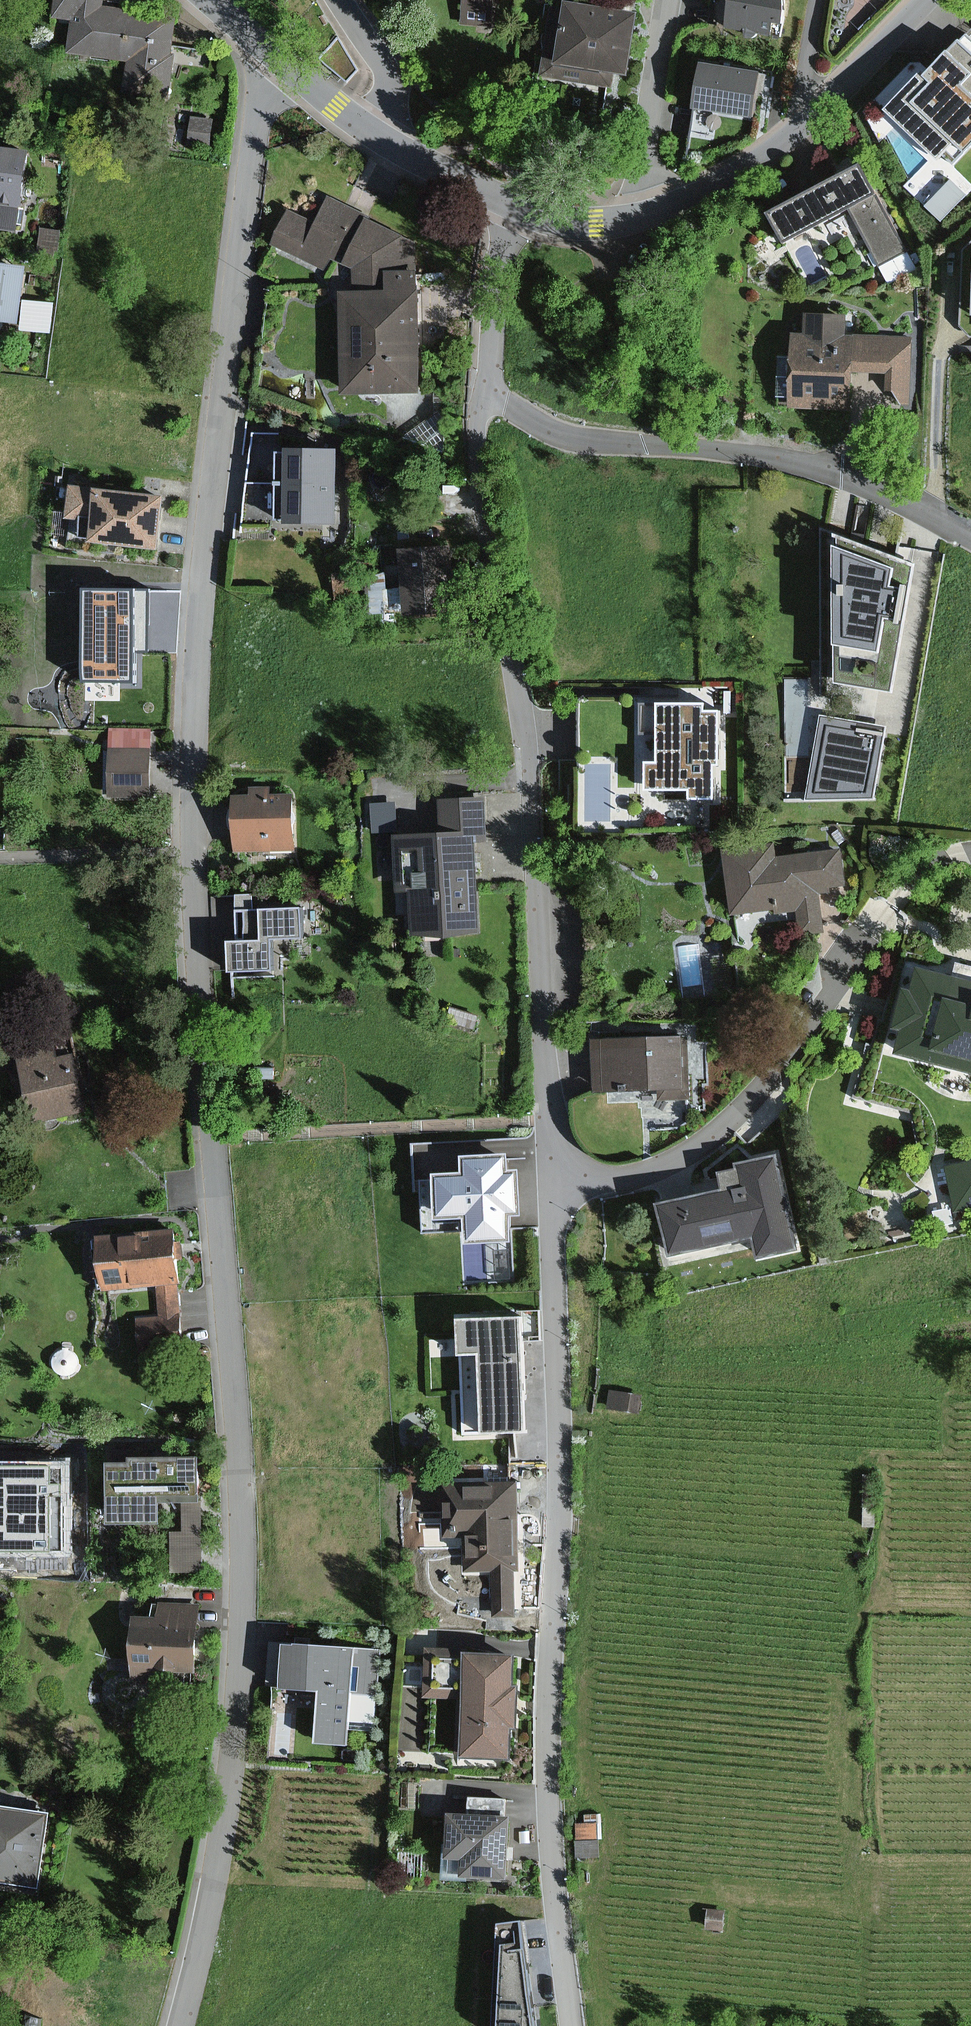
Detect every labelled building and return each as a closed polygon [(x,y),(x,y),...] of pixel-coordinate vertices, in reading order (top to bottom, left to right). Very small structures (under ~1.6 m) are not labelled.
[(180,88),(189,16),(114,6),(115,0),(71,0),(69,14),(84,16),(80,47),(142,55),(139,83),(180,88)] [(508,24),(511,0),(476,0),(474,21),(508,24)] [(566,0),(552,0),(541,59),(622,73),(632,11),(566,0)] [(719,21),(778,31),(783,0),(723,0),(719,21)] [(896,100),(960,161),(970,150),(970,92),(935,58),(896,100)] [(757,74),(700,66),(694,109),(751,118),(757,74)] [(43,152),(0,145),(0,197),(34,203),(43,152)] [(857,161),(760,212),(776,243),(845,208),(877,269),(905,255),(857,161)] [(947,211),(970,186),(953,170),(930,196),(947,211)] [(355,392),(434,388),(427,241),(340,196),(326,222),(304,210),(286,243),(349,276),(355,392)] [(68,228),(47,225),(42,255),(63,258),(68,228)] [(957,251),(955,326),(970,327),(970,252),(957,251)] [(0,256),(0,315),(28,318),(27,326),(57,330),(60,301),(34,298),(36,282),(41,282),(43,271),(38,271),(39,260),(0,256)] [(808,337),(787,336),(785,411),(847,413),(847,375),(884,376),(883,409),(906,409),(908,339),(848,338),(849,314),(809,313),(808,337)] [(288,430),(262,429),(257,479),(288,479),(300,480),(322,480),(350,480),(351,445),(322,445),(301,445),(301,449),(288,448),(288,430)] [(350,521),(350,480),(322,480),(300,480),(288,479),(257,479),(253,518),(288,517),(300,517),(300,521),(322,521),(350,521)] [(171,545),(177,492),(87,482),(83,514),(98,516),(96,537),(171,545)] [(912,564),(828,532),(831,683),(890,692),(912,564)] [(462,544),(413,545),(415,621),(465,620),(462,544)] [(132,651),(148,651),(149,591),(82,591),(81,680),(132,680),(132,651)] [(714,697),(672,697),(673,761),(653,761),(653,782),(701,781),(701,801),(732,801),(731,714),(714,714),(714,697)] [(885,726),(819,714),(804,800),(872,800),(885,726)] [(164,788),(163,744),(120,745),(121,789),(164,788)] [(583,755),(582,814),(614,814),(614,756),(583,755)] [(291,795),(232,797),(234,849),(293,846),(291,795)] [(439,834),(391,837),(394,893),(412,892),(414,937),(479,933),(474,844),(488,843),(486,797),(437,799),(439,834)] [(394,802),(370,804),(372,833),(396,832),(394,802)] [(852,883),(849,847),(796,852),(795,838),(742,843),(748,903),(813,896),(815,912),(836,910),(834,885),(852,883)] [(312,905),(251,909),(249,973),(283,971),(283,951),(312,952),(312,905)] [(923,957),(901,1046),(970,1063),(970,969),(923,957)] [(460,1004),(454,1023),(482,1032),(488,1013),(460,1004)] [(90,1107),(79,1052),(62,1056),(57,1030),(33,1035),(48,1115),(90,1107)] [(695,1082),(694,1037),(614,1038),(615,1083),(695,1082)] [(811,1235),(795,1148),(746,1157),(751,1188),(677,1201),(684,1239),(766,1224),(770,1243),(811,1235)] [(485,1180),(452,1180),(452,1212),(484,1212),(484,1236),(513,1236),(512,1214),(530,1214),(530,1177),(519,1152),(485,1153),(485,1180)] [(954,1212),(970,1209),(970,1162),(944,1168),(954,1212)] [(188,1348),(187,1338),(181,1227),(109,1231),(112,1299),(161,1296),(162,1308),(149,1309),(152,1350),(188,1348)] [(528,1318),(472,1320),(475,1431),(531,1429),(528,1318)] [(624,1390),(622,1407),(651,1410),(653,1394),(624,1390)] [(206,1495),(205,1457),(113,1458),(113,1518),(143,1518),(142,1495),(206,1495)] [(0,1465),(0,1552),(63,1552),(63,1465),(0,1465)] [(524,1565),(523,1485),(449,1485),(449,1534),(481,1534),(481,1565),(524,1565)] [(210,1662),(211,1605),(176,1605),(176,1617),(142,1616),(141,1670),(168,1670),(168,1662),(210,1662)] [(391,1640),(301,1638),(300,1682),(335,1683),(334,1739),(356,1740),(357,1695),(389,1696),(391,1640)] [(520,1650),(441,1649),(441,1682),(484,1682),(483,1751),(519,1751),(520,1650)] [(63,1812),(0,1803),(0,1872),(53,1880),(63,1812)] [(514,1871),(516,1816),(487,1815),(464,1815),(462,1848),(478,1849),(477,1869),(514,1871)] [(610,1855),(606,1816),(585,1818),(589,1857),(610,1855)] [(731,1905),(716,1906),(716,1928),(731,1928),(731,1905)] [(507,1920),(500,2025),(551,2025),(534,1917),(507,1920)]
